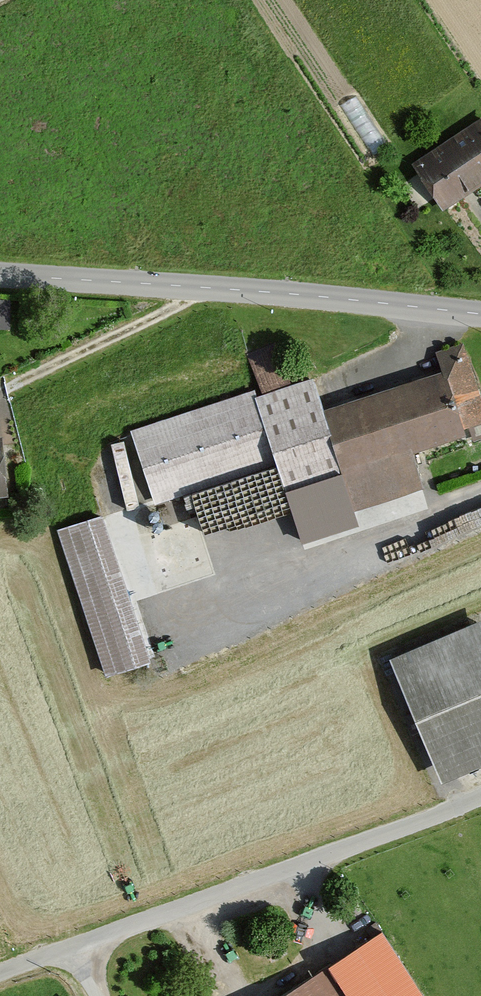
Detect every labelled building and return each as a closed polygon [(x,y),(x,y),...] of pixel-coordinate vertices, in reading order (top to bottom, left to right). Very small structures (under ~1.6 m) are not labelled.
[(410,163),(439,213),(480,189),(480,122),(410,163)] [(12,329),(14,305),(0,304),(0,328),(12,329)] [(353,517),(423,494),(412,460),(465,443),(461,432),(480,426),(480,407),(462,348),(433,357),(439,376),(321,414),(353,517)] [(302,547),(357,529),(353,517),(321,414),(310,386),(255,404),(275,467),(302,547)] [(253,399),(130,438),(153,506),(275,467),(255,404),(253,399)] [(0,443),(0,509),(11,508),(6,443),(0,443)] [(103,524),(59,538),(104,682),(148,668),(103,524)] [(388,662),(439,790),(480,773),(480,625),(388,662)] [(292,995),(418,995),(380,939),(292,995)]
